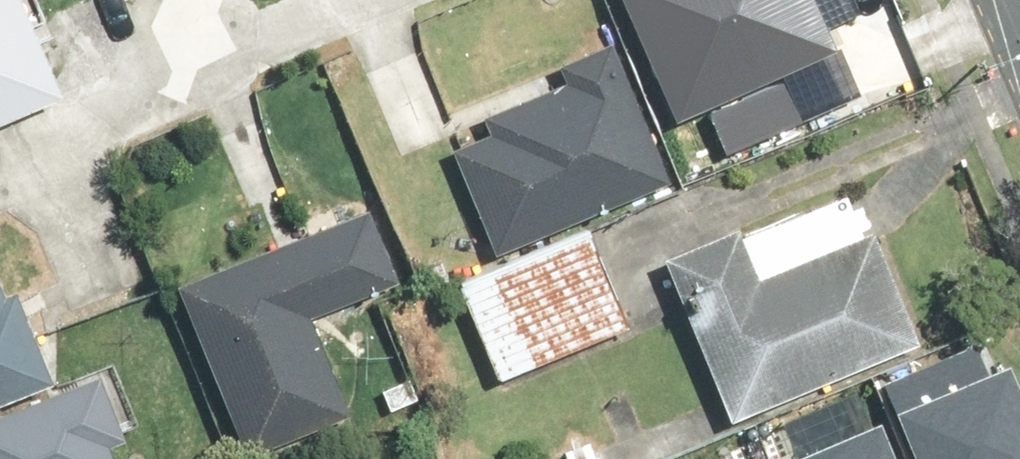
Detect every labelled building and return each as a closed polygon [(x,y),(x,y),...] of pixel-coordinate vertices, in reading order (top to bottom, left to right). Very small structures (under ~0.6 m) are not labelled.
[(60,87),(21,0),(0,0),(0,113),(60,87)] [(684,116),(714,105),(730,144),(796,118),(776,66),(835,43),(819,0),(639,0),(684,116)] [(496,126),(453,143),(489,235),(661,170),(608,34),(558,53),(567,75),(488,105),(496,126)] [(847,192),(658,274),(728,434),(917,352),(847,192)] [(362,201),(180,277),(251,448),(352,406),(308,302),(390,268),(362,201)] [(625,336),(582,226),(443,280),(486,390),(625,336)] [(49,367),(16,281),(5,281),(0,268),(0,386),(49,367)] [(921,458),(1019,458),(1019,403),(998,355),(895,401),(921,458)] [(0,409),(0,458),(124,458),(113,432),(123,428),(100,370),(0,409)] [(885,431),(818,458),(896,458),(885,431)]
